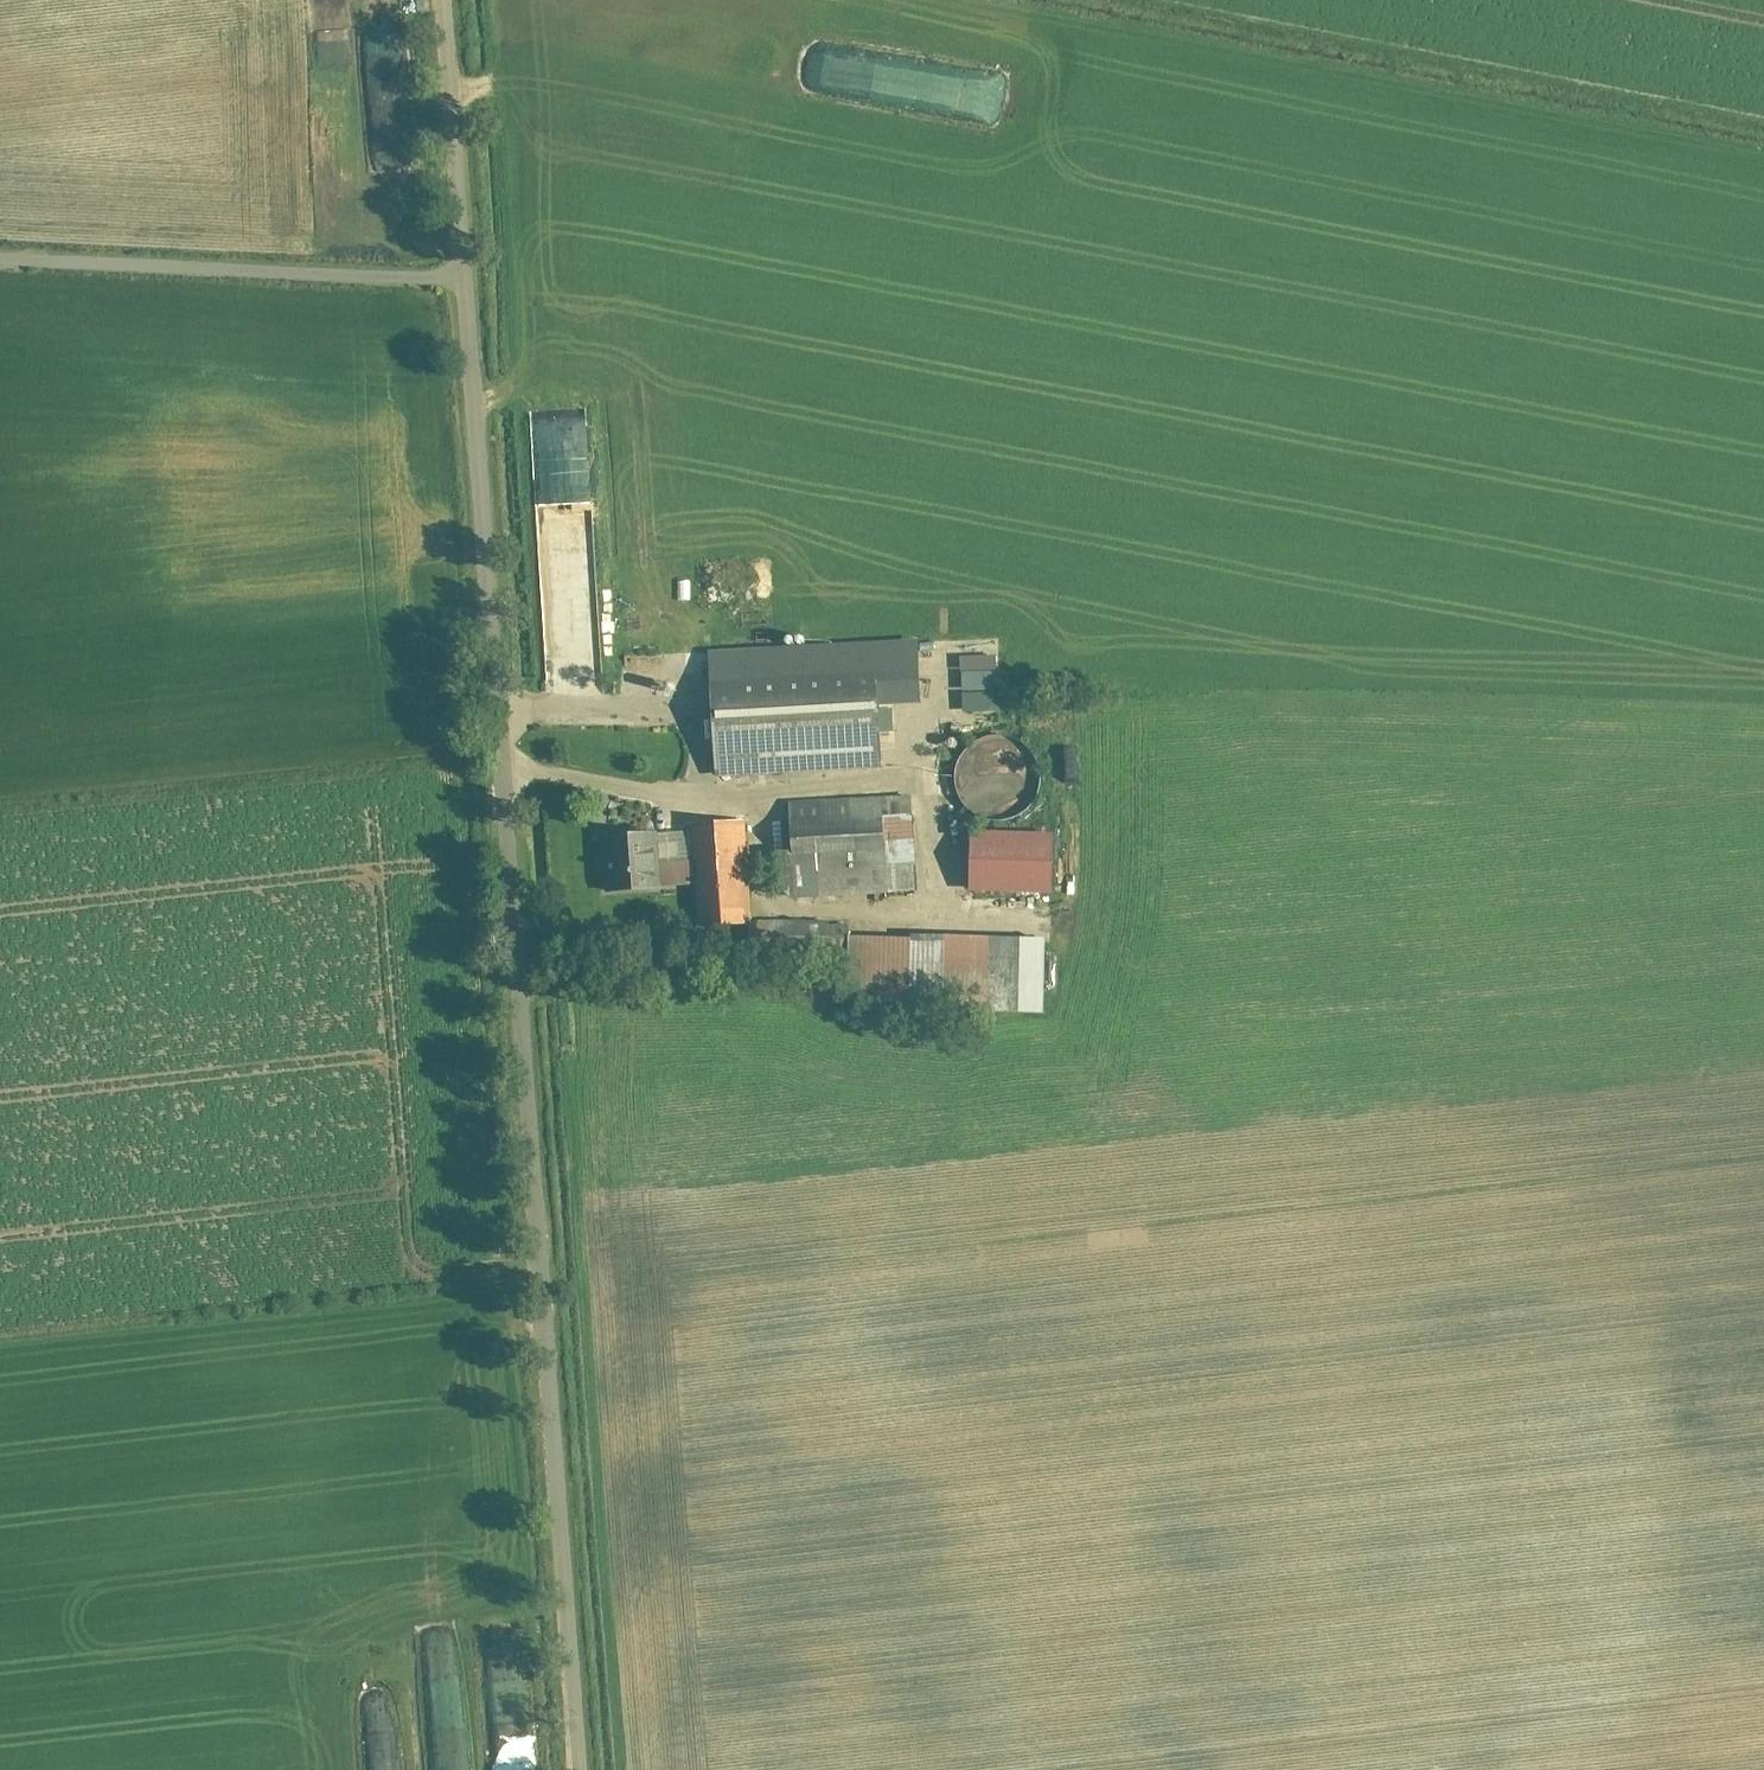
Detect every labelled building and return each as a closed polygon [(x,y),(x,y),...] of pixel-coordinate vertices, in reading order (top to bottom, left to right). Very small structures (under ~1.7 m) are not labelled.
[(713,683),(717,773),(881,765),(877,675),(713,683)] [(955,780),(961,803),(983,823),(1008,825),(1029,816),(1043,796),(1044,768),(1030,747),(1010,737),(986,738),(965,753),(955,780)] [(790,802),(792,890),(918,888),(916,799),(790,802)] [(689,826),(695,931),(751,928),(746,823),(689,826)] [(595,835),(598,898),(660,896),(658,833),(595,835)] [(841,937),(840,1015),(1016,1017),(1017,940),(841,937)]
